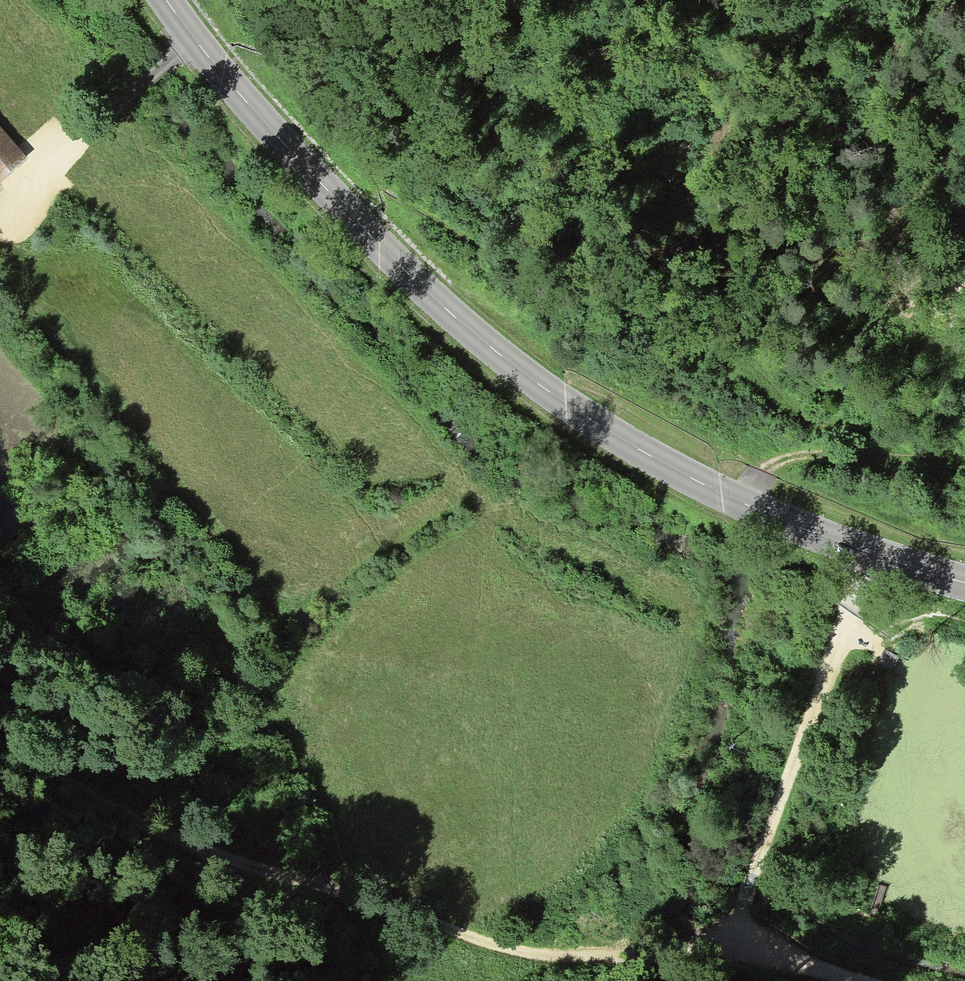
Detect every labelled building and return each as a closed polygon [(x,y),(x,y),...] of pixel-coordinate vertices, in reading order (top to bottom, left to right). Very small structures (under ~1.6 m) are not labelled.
[(23,158),(0,130),(0,177),(23,158)]
